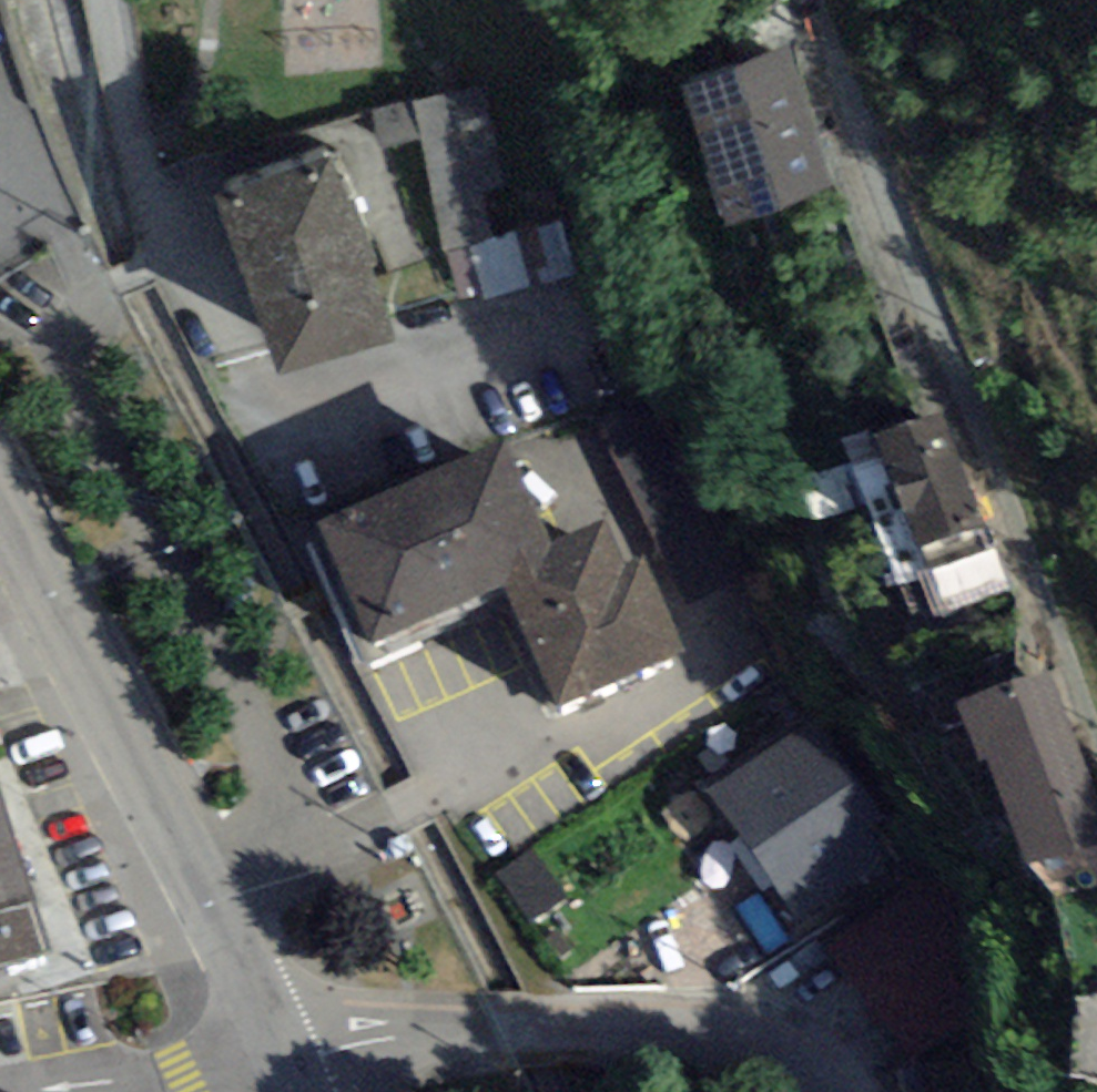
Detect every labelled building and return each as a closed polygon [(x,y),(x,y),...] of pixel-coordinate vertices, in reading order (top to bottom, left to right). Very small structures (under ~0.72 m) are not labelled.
[(834,189),(788,48),(680,83),(726,224),(834,189)] [(388,144),(429,137),(447,239),(479,234),(488,289),(578,274),(568,220),(513,229),(488,86),(381,104),(388,144)] [(334,159),(219,199),(284,380),(399,340),(334,159)] [(1003,588),(946,415),(882,436),(940,610),(1003,588)] [(668,417),(611,443),(683,601),(740,575),(668,417)] [(320,524),(373,641),(500,584),(555,559),(547,541),(502,441),(320,524)] [(500,584),(559,705),(688,644),(646,556),(627,565),(602,517),(547,541),(555,559),(500,584)] [(1051,673),(971,701),(959,706),(979,762),(991,758),(1029,865),(1096,841),(1096,800),(1051,673)] [(809,720),(707,789),(797,919),(899,850),(809,720)] [(48,957),(0,805),(0,973),(48,957)] [(934,873),(826,950),(874,1017),(982,941),(934,873)] [(903,1073),(906,1091),(967,1091),(962,1063),(903,1073)]
